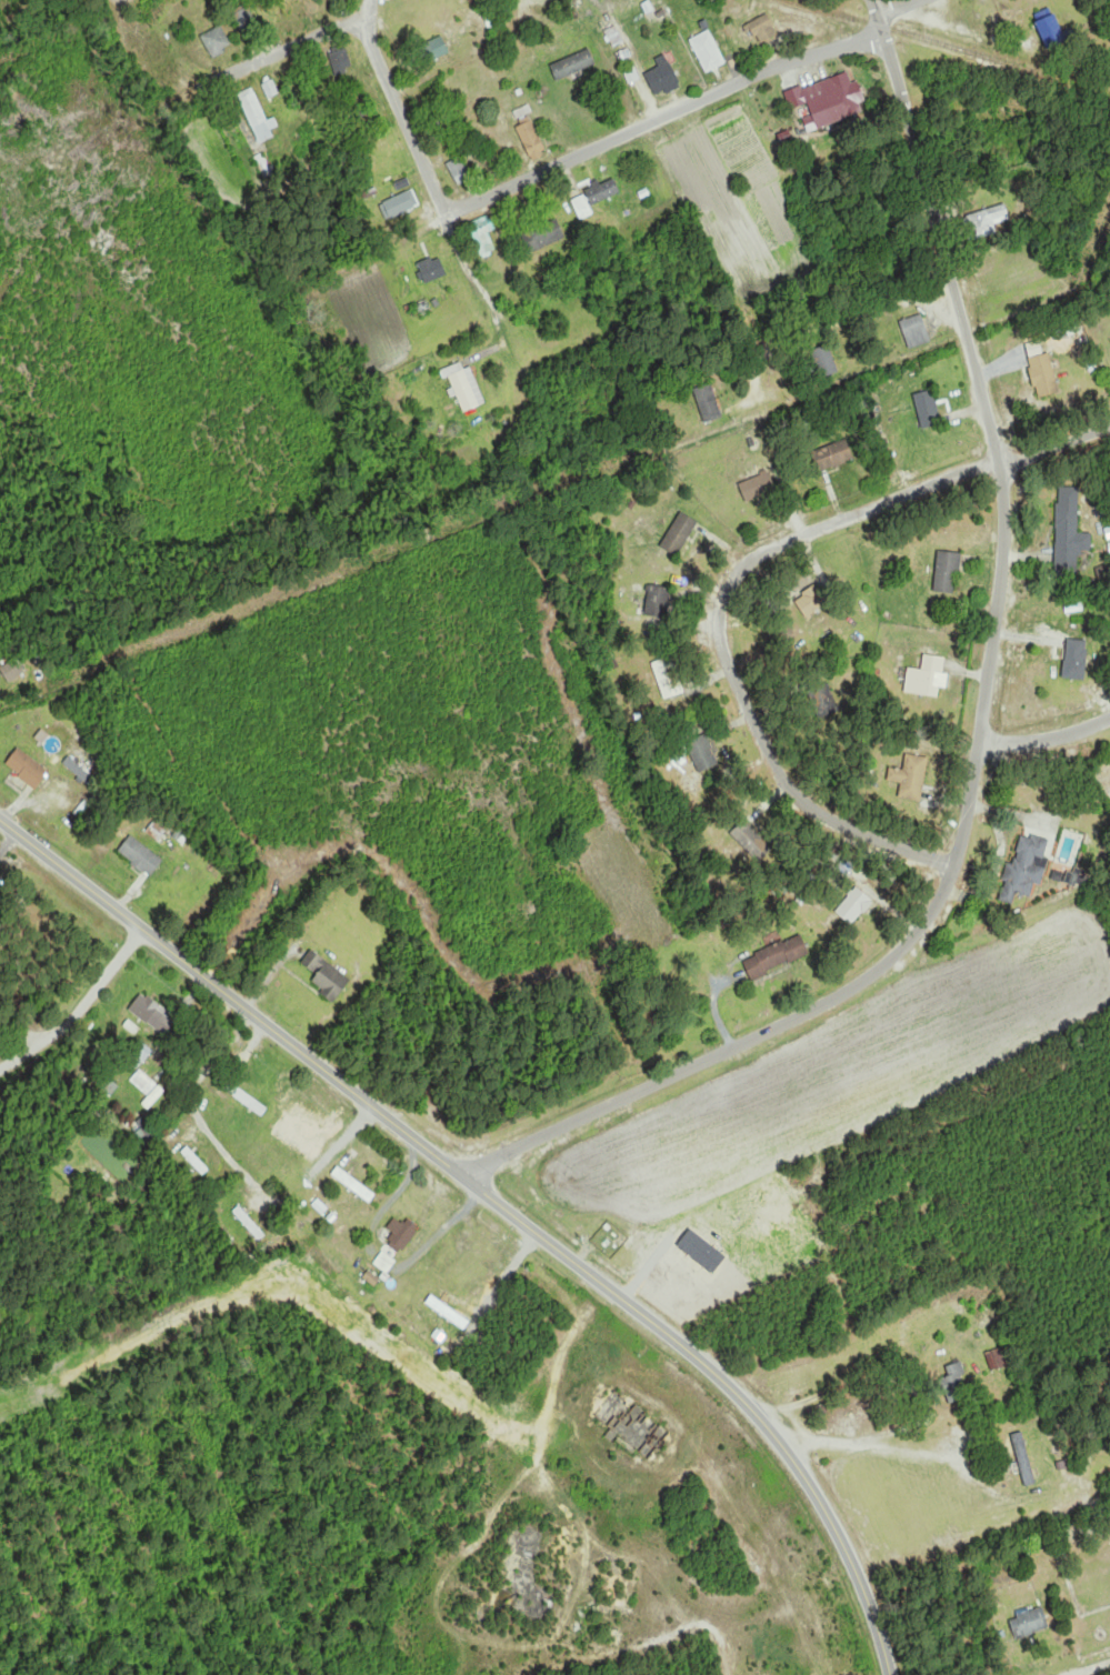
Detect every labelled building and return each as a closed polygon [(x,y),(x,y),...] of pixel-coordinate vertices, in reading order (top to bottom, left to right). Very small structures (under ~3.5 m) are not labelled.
[(232,15),(247,40),(262,31),(248,6),(232,15)] [(1036,21),(1049,50),(1069,41),(1056,12),(1036,21)] [(759,43),(779,35),(769,13),(750,22),(759,43)] [(201,35),(212,58),(233,48),(222,25),(201,35)] [(707,73),(727,63),(710,29),(690,39),(707,73)] [(431,61),(450,50),(441,36),(422,46),(431,61)] [(597,63),(590,48),(551,65),(558,81),(597,63)] [(656,58),(660,68),(648,71),(656,96),(681,88),(669,54),(656,58)] [(866,112),(851,71),(803,89),(818,129),(866,112)] [(264,85),(270,98),(279,94),(273,81),(264,85)] [(267,121),(253,87),(237,94),(246,116),(237,119),(242,131),(252,126),(259,143),(280,134),(273,118),(267,121)] [(548,151),(532,120),(516,127),(532,159),(548,151)] [(458,187),(475,181),(464,156),(448,162),(458,187)] [(592,203),(621,194),(616,178),(587,187),(592,203)] [(421,207),(414,189),(381,202),(388,220),(421,207)] [(573,200),(581,220),(593,215),(585,195),(573,200)] [(995,222),(1011,212),(1002,198),(964,220),(977,242),(999,229),(995,222)] [(496,229),(489,214),(468,225),(484,256),(497,250),(488,233),(496,229)] [(565,239),(558,217),(522,230),(529,251),(565,239)] [(427,284),(447,274),(439,255),(418,265),(427,284)] [(910,349),(932,342),(923,314),(901,321),(910,349)] [(837,373),(832,346),(812,350),(817,377),(837,373)] [(1037,398),(1060,393),(1051,353),(1028,359),(1037,398)] [(464,413),(487,403),(471,367),(464,369),(462,362),(445,369),(464,413)] [(722,418),(713,384),(695,388),(705,423),(722,418)] [(914,396),(924,430),(943,424),(933,390),(914,396)] [(855,459),(847,440),(814,453),(822,472),(855,459)] [(751,505),(778,488),(767,470),(740,487),(751,505)] [(1079,533),(1079,487),(1059,487),(1057,570),(1077,571),(1077,551),(1093,552),(1093,533),(1079,533)] [(661,546),(678,556),(699,522),(682,511),(661,546)] [(955,595),(963,555),(941,550),(933,590),(955,595)] [(809,618),(829,600),(815,584),(795,602),(809,618)] [(646,615),(668,617),(671,587),(648,586),(646,615)] [(1064,678),(1086,680),(1089,640),(1067,639),(1064,678)] [(649,667),(667,700),(688,689),(670,655),(649,667)] [(944,656),(918,656),(918,695),(944,695),(944,656)] [(721,764),(706,735),(686,745),(701,774),(721,764)] [(50,772),(19,748),(5,766),(37,790),(50,772)] [(929,758),(906,754),(904,770),(891,768),(888,785),(897,787),(896,797),(922,802),(929,758)] [(731,837),(761,863),(774,848),(744,821),(731,837)] [(165,831),(154,823),(148,832),(159,840),(165,831)] [(1039,887),(1053,842),(1024,833),(1007,889),(1032,896),(1035,886),(1039,887)] [(150,877),(163,862),(132,835),(119,851),(150,877)] [(1087,873),(1070,872),(1069,884),(1086,886),(1087,873)] [(874,901),(857,887),(836,912),(852,927),(874,901)] [(811,956),(802,935),(743,958),(752,980),(811,956)] [(311,982),(335,1002),(352,981),(313,950),(302,963),(317,975),(311,982)] [(129,1011),(165,1037),(177,1020),(142,994),(129,1011)] [(153,1052),(141,1040),(124,1057),(137,1069),(153,1052)] [(147,1108),(164,1095),(143,1069),(131,1079),(147,1098),(142,1102),(147,1108)] [(268,1109),(230,1082),(225,1090),(262,1116),(268,1109)] [(277,1134),(315,1161),(321,1153),(283,1126),(277,1134)] [(183,1153),(202,1175),(208,1169),(188,1147),(183,1153)] [(370,1203),(376,1195),(338,1167),(332,1175),(370,1203)] [(233,1213),(259,1241),(264,1236),(239,1208),(233,1213)] [(387,1274),(396,1263),(382,1252),(374,1264),(387,1274)] [(427,1304),(464,1331),(470,1323),(433,1296),(427,1304)] [(993,1373),(1015,1364),(1007,1346),(986,1355),(993,1373)] [(941,1380),(949,1404),(973,1397),(962,1363),(946,1368),(949,1377),(941,1380)] [(612,1429),(606,1437),(615,1444),(621,1437),(647,1459),(668,1434),(616,1390),(595,1415),(612,1429)] [(1034,1484),(1025,1433),(1015,1435),(1024,1486),(1034,1484)] [(1010,1617),(1018,1641),(1051,1629),(1043,1606),(1010,1617)]
